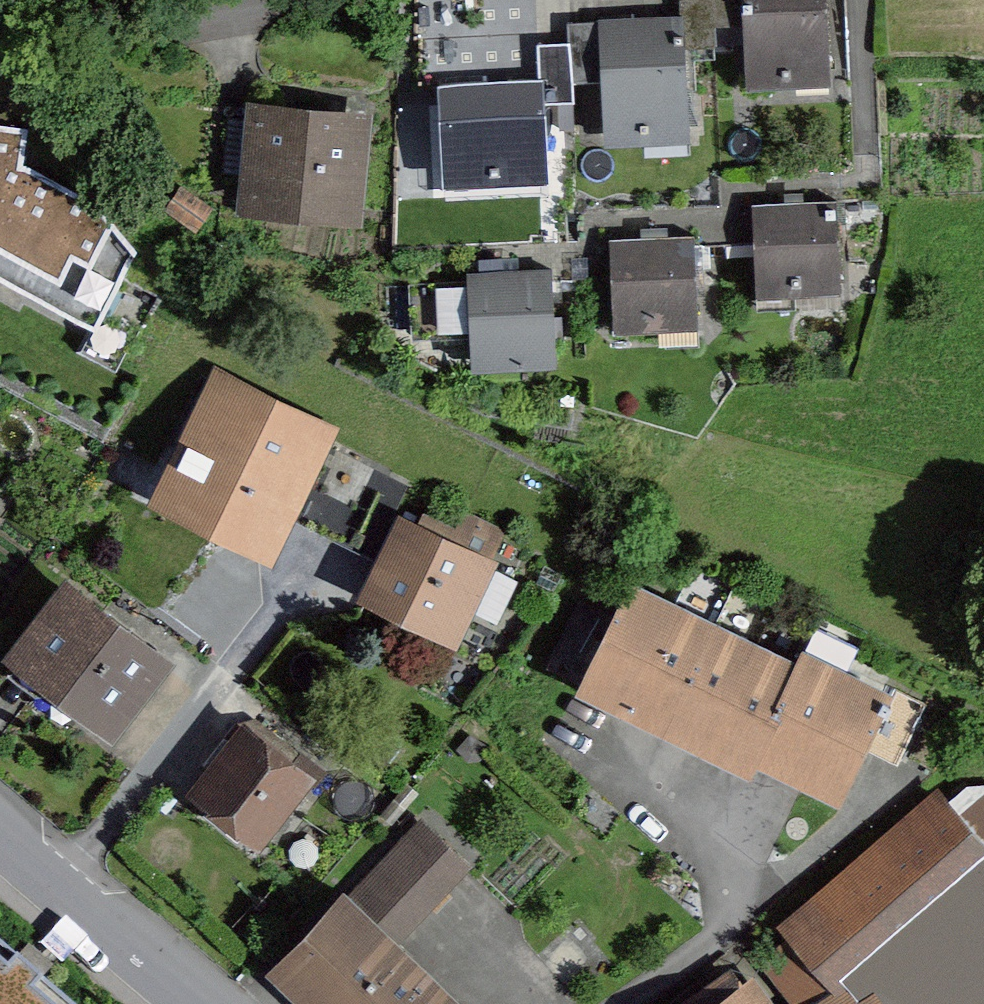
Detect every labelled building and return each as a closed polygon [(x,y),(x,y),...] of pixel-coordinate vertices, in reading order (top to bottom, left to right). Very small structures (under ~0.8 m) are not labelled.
[(676,28),(677,67),(711,66),(710,59),(709,28),(709,0),(675,0),(676,28)] [(742,27),(709,28),(710,59),(741,58),(742,93),(824,91),(822,0),(741,0),(742,27)] [(741,0),(709,0),(709,28),(742,27),(741,0)] [(598,72),(569,73),(570,104),(571,146),(680,142),(677,67),(676,28),(597,31),(598,72)] [(597,31),(567,31),(568,51),(569,73),(598,72),(597,31)] [(537,83),(537,105),(570,104),(569,73),(568,51),(536,52),(537,83)] [(537,105),(537,83),(440,86),(443,183),(540,180),(537,105)] [(361,124),(240,113),(231,210),(352,221),(361,124)] [(0,127),(0,283),(93,334),(136,255),(100,206),(22,170),(27,131),(0,127)] [(829,208),(756,210),(758,291),(831,289),(829,208)] [(686,245),(613,246),(615,328),(689,326),(686,245)] [(541,278),(468,280),(470,362),(543,360),(541,278)] [(217,375),(148,513),(272,575),(303,513),(329,462),(342,437),(217,375)] [(337,530),(362,479),(329,462),(303,513),(337,530)] [(398,497),(362,479),(337,530),(373,548),(398,497)] [(495,567),(397,520),(354,609),(452,656),(495,567)] [(63,587),(0,665),(0,668),(104,751),(168,671),(63,587)] [(666,607),(628,589),(574,703),(611,721),(666,607)] [(708,627),(666,607),(611,721),(653,741),(708,627)] [(751,647),(708,627),(653,741),(696,762),(751,647)] [(795,669),(751,647),(696,762),(741,783),(747,770),(795,669)] [(747,770),(791,791),(846,677),(801,656),(795,669),(747,770)] [(920,712),(846,677),(791,791),(836,812),(864,753),(894,767),(920,712)] [(316,792),(244,732),(184,803),(256,862),(316,792)] [(969,804),(983,823),(983,792),(969,804)] [(794,934),(863,1003),(983,1003),(983,852),(931,799),(794,934)] [(261,983),(283,1003),(455,1003),(399,951),(470,878),(414,824),(261,983)] [(722,1003),(770,1003),(756,982),(722,1003)]
